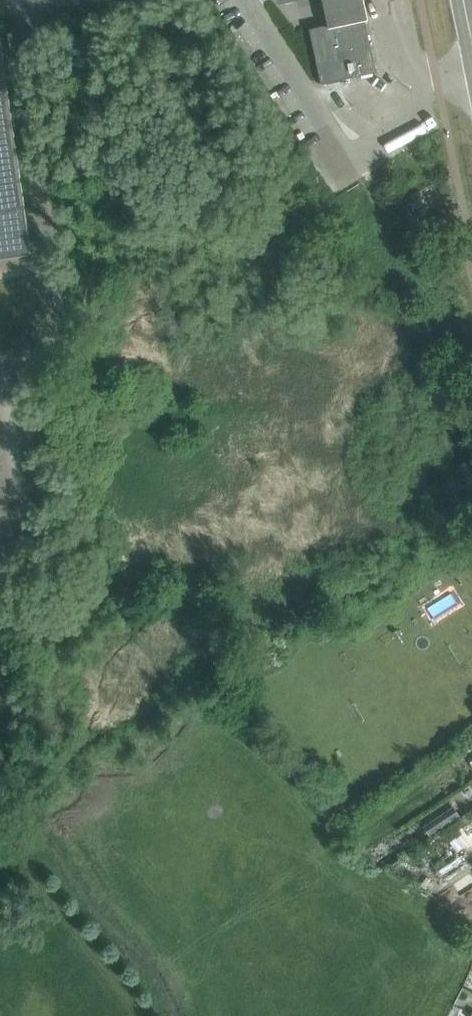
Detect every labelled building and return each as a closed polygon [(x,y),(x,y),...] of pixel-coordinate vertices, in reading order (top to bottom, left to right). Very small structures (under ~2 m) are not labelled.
[(329,21),(368,13),(365,0),(324,0),(329,21)] [(321,84),(376,72),(364,17),(309,29),(321,84)] [(31,254),(0,39),(0,258),(31,254)] [(13,548),(0,439),(0,550),(13,548)] [(429,813),(435,826),(457,816),(452,803),(429,813)]
